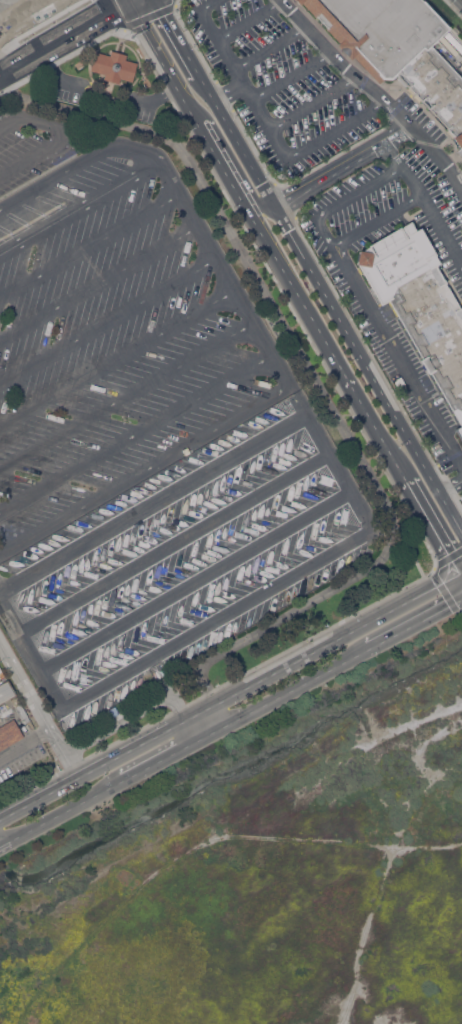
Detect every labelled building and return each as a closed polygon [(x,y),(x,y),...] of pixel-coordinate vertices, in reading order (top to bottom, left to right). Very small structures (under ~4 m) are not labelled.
[(299,4),(295,0),(421,0),(447,28),(430,45),(461,80),(461,157),(456,150),(459,147),(458,145),(457,146),(453,140),(454,139),(447,131),(448,129),(427,107),(424,109),(419,104),(422,101),(420,99),(418,101),(413,96),(415,94),(414,93),(412,94),(407,89),(409,87),(407,85),(405,86),(396,77),(397,76),(396,75),(392,79),(383,79),(379,83),(353,56),(351,59),(337,45),(340,42),(326,28),(327,27),(317,16),(315,17),(301,2),(299,4)] [(109,55),(111,50),(127,54),(125,59),(137,62),(132,81),(120,78),(119,83),(104,79),(105,74),(90,70),(95,51),(109,55)] [(436,265),(461,310),(461,442),(454,428),(460,425),(430,372),(428,374),(419,359),(422,358),(388,300),(381,304),(358,264),(356,264),(359,249),(362,250),(368,246),(368,245),(400,226),(401,228),(403,227),(402,226),(411,221),(416,229),(420,227),(435,253),(434,254),(439,263),(436,265)] [(15,694),(0,702),(0,685),(7,681),(15,694)] [(30,719),(26,721),(24,717),(21,719),(14,705),(20,702),(30,719)] [(115,706),(119,713),(108,719),(104,712),(115,706)] [(23,736),(0,750),(0,726),(13,718),(23,736)]
